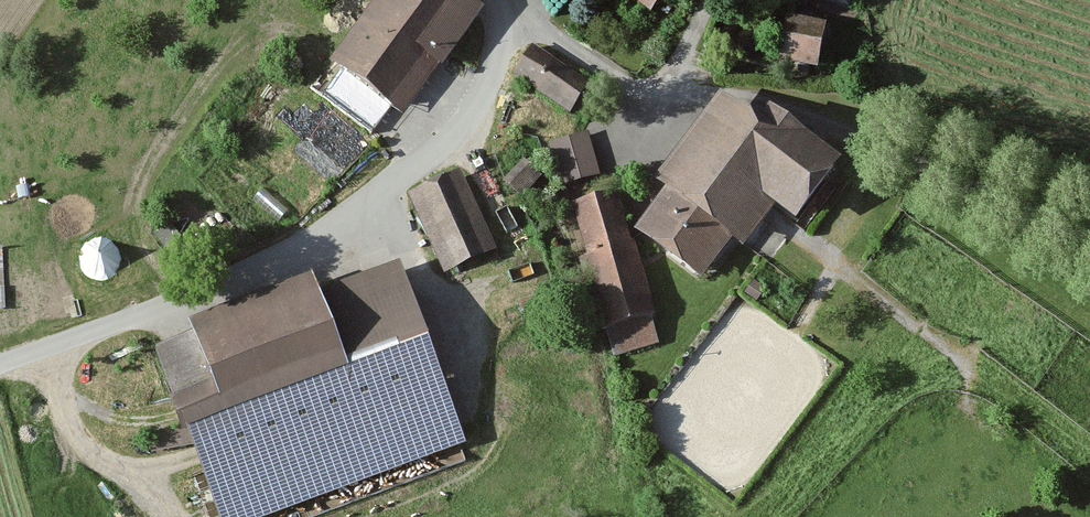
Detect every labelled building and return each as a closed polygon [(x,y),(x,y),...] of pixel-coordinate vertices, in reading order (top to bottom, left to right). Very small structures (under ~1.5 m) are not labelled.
[(479,0),(371,0),(332,56),(406,108),(481,1),(479,0)] [(639,14),(650,0),(621,0),(639,14)] [(824,22),(827,7),(790,0),(787,0),(784,13),(824,22)] [(824,34),(780,23),(769,64),(813,75),(824,34)] [(569,110),(589,81),(532,42),(528,48),(512,71),(569,110)] [(781,229),(823,171),(713,91),(620,218),(698,274),(749,205),(781,229)] [(591,177),(579,136),(543,146),(555,188),(591,177)] [(493,247),(456,169),(410,190),(447,269),(493,247)] [(614,350),(656,339),(615,190),(573,202),(614,350)] [(392,260),(160,347),(225,516),(271,516),(462,444),(392,260)]
